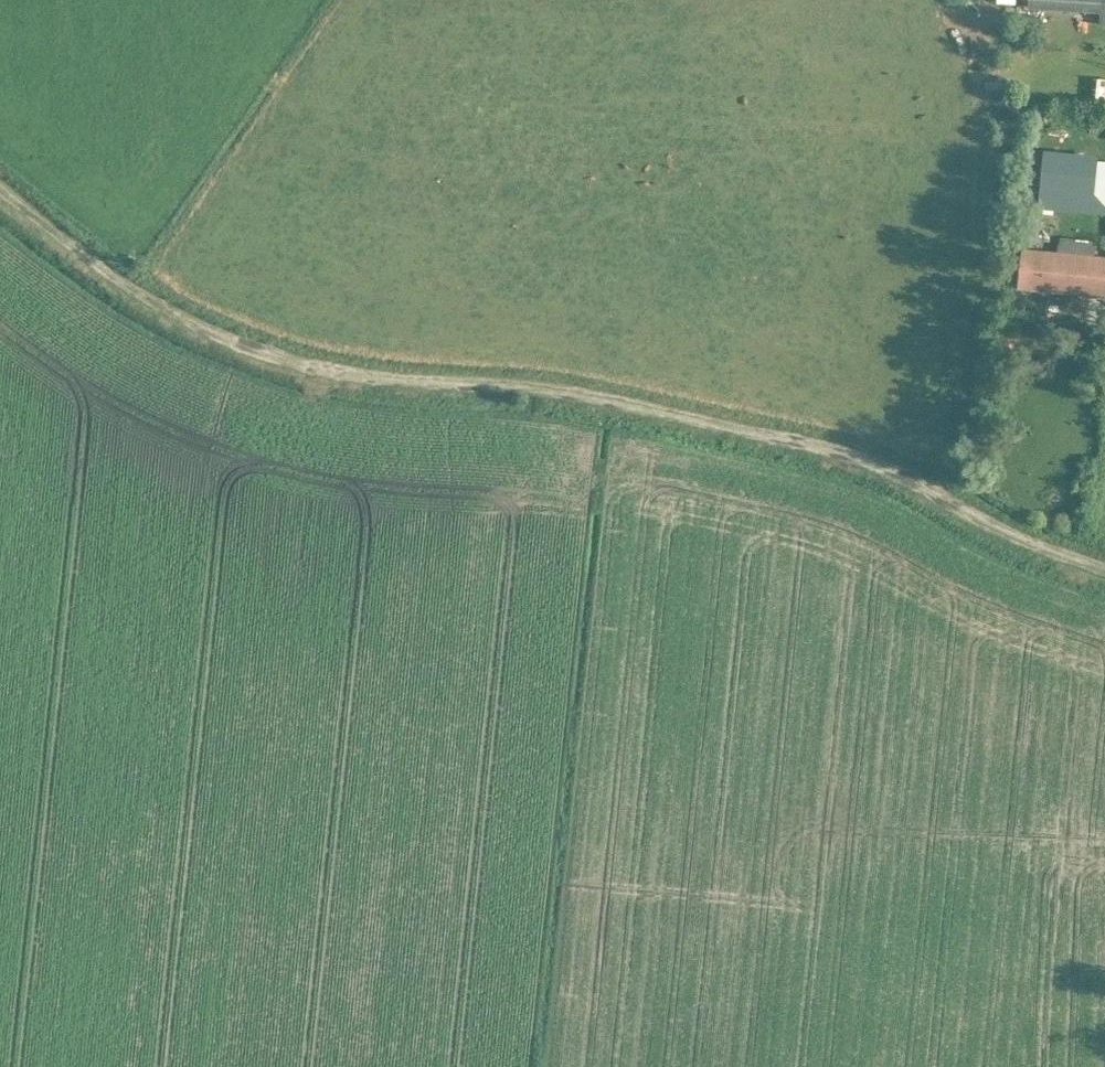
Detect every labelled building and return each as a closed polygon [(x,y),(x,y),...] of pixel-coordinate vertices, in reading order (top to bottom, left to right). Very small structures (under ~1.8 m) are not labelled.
[(1104,103),(1104,78),(1097,78),(1096,103),(1104,103)] [(1035,154),(1030,207),(1104,214),(1104,160),(1035,154)] [(1032,234),(1033,223),(1021,222),(1021,234),(1032,234)] [(1019,289),(1104,297),(1104,257),(1044,251),(1023,249),(1019,289)]
